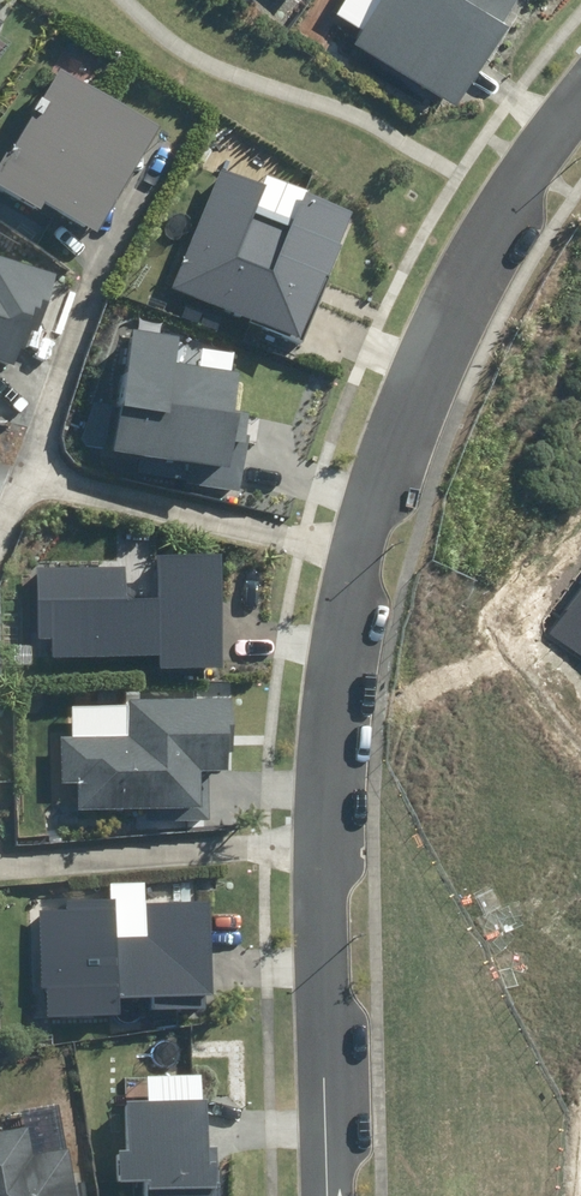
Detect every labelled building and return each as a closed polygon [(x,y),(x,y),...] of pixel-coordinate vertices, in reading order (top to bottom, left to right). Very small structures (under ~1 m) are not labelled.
[(352,37),(452,98),(511,0),(375,0),(352,37)] [(0,164),(0,195),(38,218),(43,210),(89,239),(154,134),(56,73),(0,164)] [(299,345),(351,214),(265,180),(263,186),(220,169),(170,293),(299,345)] [(13,367),(24,332),(34,335),(51,281),(0,264),(0,363),(13,367)] [(117,329),(100,457),(199,470),(196,490),(236,495),(245,417),(234,416),(239,378),(174,370),(178,337),(117,329)] [(125,570),(35,569),(34,658),(156,659),(156,672),(219,672),(221,559),(154,558),(154,601),(124,601),(125,570)] [(77,785),(77,812),(172,813),(172,825),(208,825),(208,776),(229,776),(229,698),(126,698),(126,705),(72,705),(72,738),(63,738),(63,785),(77,785)] [(116,1020),(116,1000),(209,1000),(208,906),(143,906),(143,892),(108,893),(109,906),(38,906),(39,993),(46,993),(46,1020),(116,1020)] [(129,1079),(126,1152),(116,1151),(115,1185),(142,1186),(141,1195),(216,1195),(220,1099),(203,1098),(204,1082),(129,1079)] [(85,1174),(69,1176),(66,1152),(31,1157),(28,1129),(0,1133),(0,1195),(88,1195),(85,1174)]
